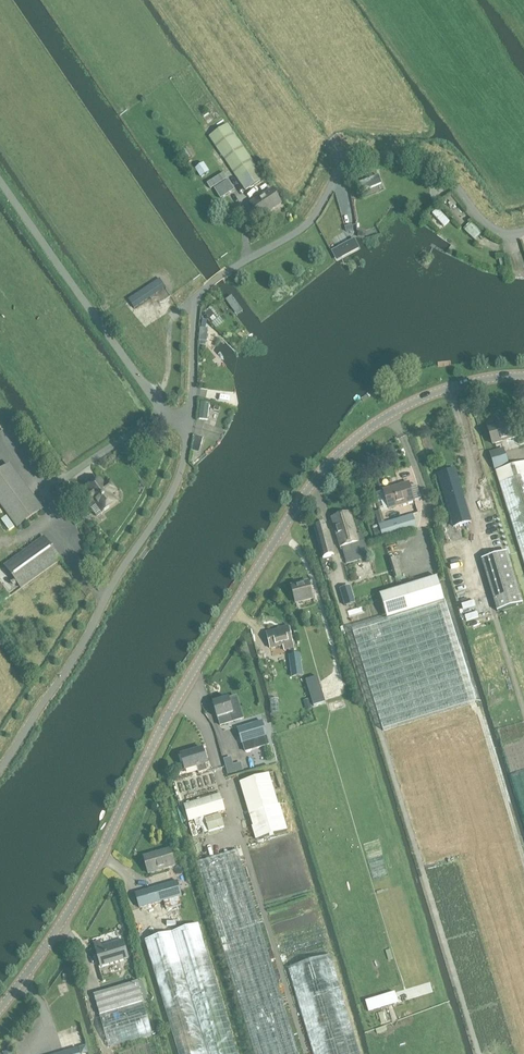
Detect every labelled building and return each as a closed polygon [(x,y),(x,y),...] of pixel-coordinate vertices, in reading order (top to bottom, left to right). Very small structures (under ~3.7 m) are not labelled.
[(263,178),(227,123),(209,136),(245,190),(263,178)] [(187,147),(180,151),(187,160),(193,156),(187,147)] [(203,162),(194,168),(200,177),(209,171),(203,162)] [(227,178),(224,173),(207,183),(210,188),(227,178)] [(234,191),(228,181),(214,189),(220,199),(234,191)] [(281,202),(271,189),(251,202),(261,216),(281,202)] [(438,208),(432,214),(444,227),(449,221),(438,208)] [(473,223),(465,231),(475,240),(482,233),(473,223)] [(165,287),(159,278),(128,299),(134,308),(165,287)] [(231,298),(226,302),(234,313),(239,309),(231,298)] [(211,310),(205,315),(212,323),(218,319),(211,310)] [(200,328),(199,341),(206,342),(207,342),(208,329),(200,328)] [(201,402),(199,419),(207,420),(209,403),(201,402)] [(493,446),(517,438),(511,421),(488,429),(493,446)] [(495,470),(507,466),(502,448),(489,451),(495,470)] [(521,553),(523,562),(523,462),(495,471),(521,553)] [(17,528),(42,510),(10,466),(0,473),(0,504),(17,528)] [(452,527),(470,522),(455,470),(438,475),(452,527)] [(89,492),(83,497),(97,516),(116,502),(110,493),(115,489),(110,482),(105,486),(100,479),(87,489),(89,492)] [(389,509),(414,501),(409,483),(383,491),(389,509)] [(483,514),(492,512),(488,500),(477,503),(480,513),(483,512),(483,514)] [(358,543),(349,512),(331,517),(340,548),(342,548),(347,564),(369,557),(365,541),(358,543)] [(379,525),(373,527),(377,540),(383,538),(383,540),(417,529),(412,515),(379,525)] [(323,558),(334,555),(325,524),(315,527),(323,558)] [(60,560),(44,537),(5,565),(21,588),(60,560)] [(497,612),(523,604),(507,552),(482,559),(497,612)] [(395,577),(402,575),(397,557),(390,559),(395,577)] [(353,630),(379,717),(383,731),(476,702),(437,577),(380,595),(387,619),(353,630)] [(296,605),(314,600),(309,582),(292,586),(296,605)] [(343,601),(354,598),(350,585),(340,589),(343,601)] [(294,649),(288,626),(282,628),(282,629),(267,633),(271,649),(283,646),(284,651),(294,649)] [(289,655),(291,666),(292,677),(297,676),(302,675),(299,654),(289,655)] [(306,680),(314,706),(325,703),(317,677),(306,680)] [(229,699),(213,703),(218,719),(219,719),(221,725),(244,719),(237,696),(229,699)] [(208,771),(206,765),(208,764),(203,748),(181,755),(185,771),(197,768),(199,773),(208,771)] [(241,762),(233,764),(231,757),(224,759),(227,772),(243,768),(241,762)] [(279,805),(269,774),(240,783),(253,826),(252,827),(256,840),(287,831),(280,805),(279,805)] [(189,822),(225,811),(220,794),(184,805),(189,822)] [(209,832),(225,827),(221,814),(205,819),(209,832)] [(149,875),(175,867),(170,849),(144,857),(149,875)] [(237,851),(197,863),(255,1053),(299,1053),(237,851)] [(182,905),(179,897),(182,896),(178,881),(135,894),(140,909),(164,902),(167,910),(182,905)] [(199,925),(146,941),(179,1053),(237,1053),(199,925)] [(101,968),(129,959),(123,940),(108,945),(108,946),(96,950),(101,968)] [(337,976),(331,955),(288,968),(294,990),(295,989),(314,1053),(360,1053),(337,976)] [(100,1015),(144,1002),(138,982),(94,995),(100,1015)] [(395,993),(366,1001),(369,1011),(398,1003),(395,993)] [(109,1047),(149,1034),(152,1033),(143,1003),(100,1016),(109,1047)]
